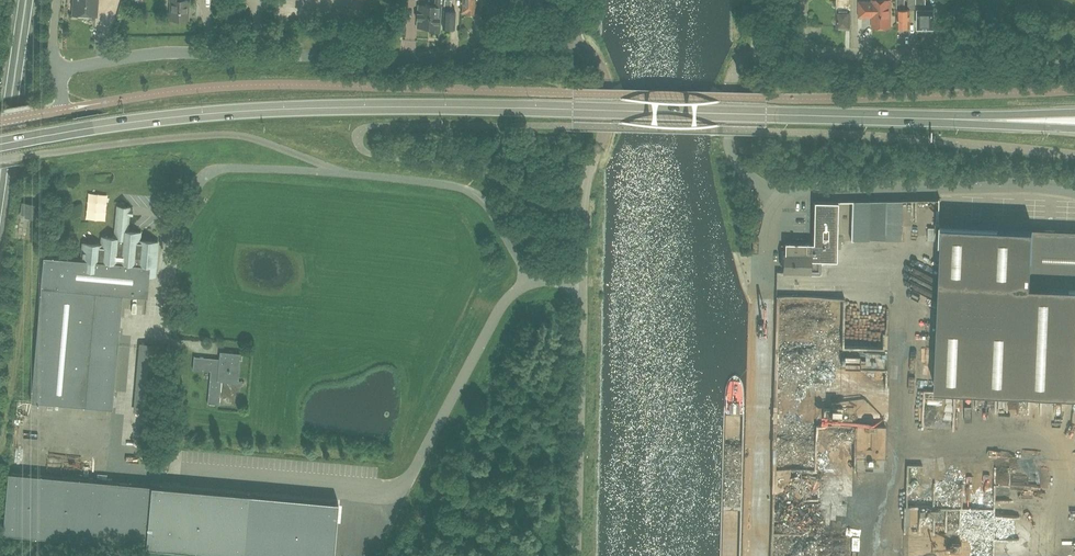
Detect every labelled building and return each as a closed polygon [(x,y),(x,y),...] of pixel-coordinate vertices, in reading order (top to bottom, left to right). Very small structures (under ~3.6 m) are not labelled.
[(75,14),(96,15),(97,0),(75,0),(75,14)] [(188,0),(171,0),(171,19),(187,19),(188,0)] [(418,5),(418,13),(417,13),(417,20),(417,27),(432,28),(432,32),(440,32),(442,7),(442,0),(435,0),(435,6),(418,5)] [(443,27),(455,28),(456,10),(451,10),(451,0),(445,0),(443,27)] [(461,12),(472,12),(475,12),(475,0),(461,0),(461,12)] [(838,27),(840,27),(840,29),(846,29),(846,27),(850,27),(850,0),(838,0),(838,27)] [(891,27),(890,0),(872,0),(872,2),(859,2),(859,16),(872,16),(873,27),(891,27)] [(910,27),(909,10),(905,10),(905,0),(897,0),(897,10),(898,10),(898,27),(899,27),(899,29),(905,29),(905,27),(910,27)] [(916,13),(918,13),(919,27),(926,27),(926,29),(932,29),(932,27),(933,27),(933,9),(926,10),(926,0),(916,0),(916,13)] [(20,214),(24,215),(30,215),(31,204),(22,202),(20,214)] [(44,257),(41,288),(32,402),(86,407),(113,408),(123,295),(148,297),(150,276),(150,266),(156,267),(158,242),(140,241),(140,233),(128,232),(130,215),(132,216),(133,210),(130,210),(130,207),(117,206),(115,238),(102,237),(102,245),(83,244),(82,260),(44,257)] [(1031,284),(1033,229),(943,225),(935,389),(1074,395),(1074,287),(1031,284)] [(1033,229),(1031,284),(1074,287),(1074,231),(1033,229)] [(820,244),(792,243),(785,243),(785,253),(784,253),(783,271),(820,272),(820,244)] [(212,361),(208,403),(220,404),(222,380),(238,382),(240,354),(232,353),(231,355),(220,354),(220,362),(212,361)] [(193,369),(203,370),(204,357),(194,356),(193,369)] [(790,492),(790,471),(772,471),(772,492),(790,492)] [(8,473),(3,534),(146,547),(152,485),(143,484),(133,484),(106,481),(8,473)] [(146,547),(245,555),(251,494),(152,485),(146,547)]
